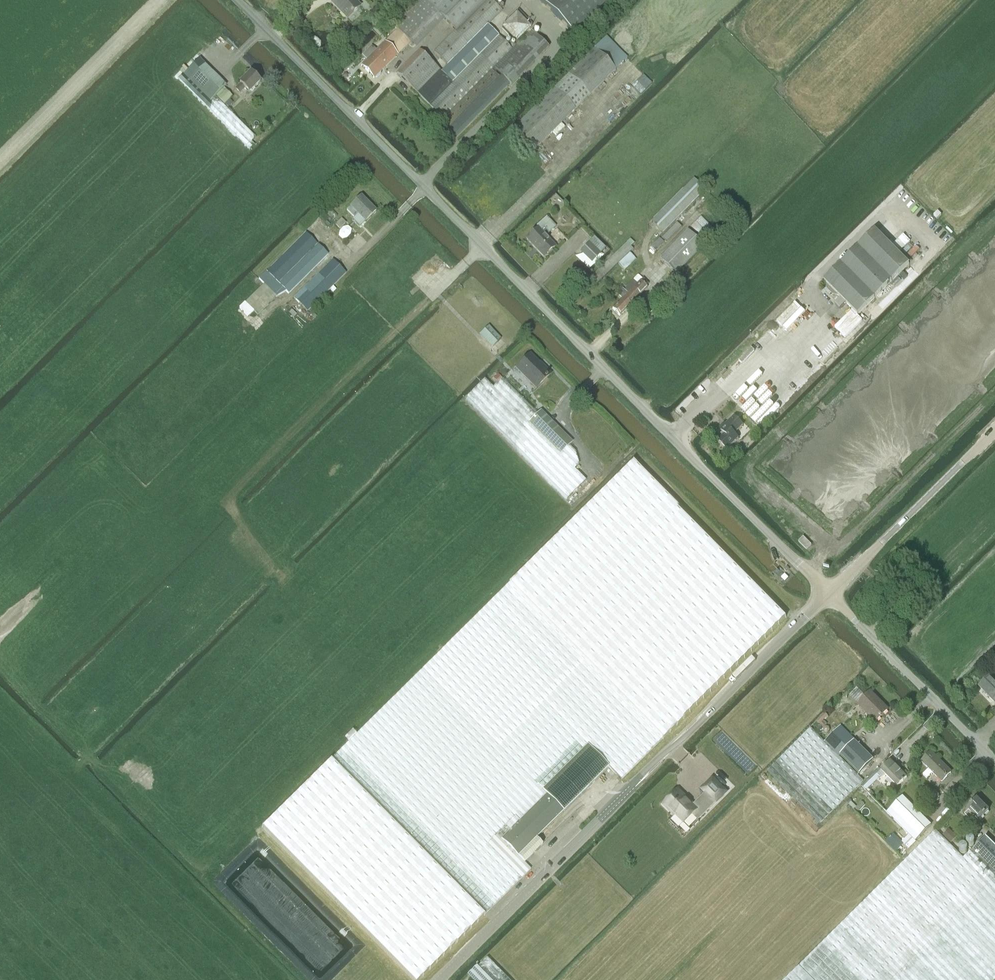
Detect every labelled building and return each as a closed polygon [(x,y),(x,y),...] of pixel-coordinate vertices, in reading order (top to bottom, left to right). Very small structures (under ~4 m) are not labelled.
[(360,6),(354,0),(333,0),(330,3),(346,19),(360,6)] [(434,52),(448,66),(502,11),(491,0),(425,0),(418,0),(392,25),(395,28),(392,31),(394,33),(385,42),(397,55),(411,43),(413,45),(411,43),(440,15),(456,31),(434,52)] [(572,34),(606,0),(539,0),(572,34)] [(501,28),(516,43),(531,29),(515,14),(501,28)] [(491,70),(493,68),(511,86),(549,48),(531,30),(511,49),(498,35),(452,82),(441,72),(419,94),(443,119),(436,125),(453,141),(507,86),(491,70)] [(380,72),(397,55),(385,42),(377,50),(372,46),(362,55),(367,60),(361,66),(374,79),(375,78),(377,78),(380,75),(380,72)] [(532,152),(615,70),(594,48),(511,130),(532,152)] [(419,94),(441,72),(419,50),(397,72),(419,94)] [(251,142),(255,138),(215,97),(226,86),(205,65),(195,74),(191,70),(185,76),(183,74),(178,79),(249,150),(254,145),(251,142)] [(249,93),(260,82),(250,72),(239,83),(240,84),(235,89),(240,93),(245,88),(249,93)] [(662,233),(704,191),(705,190),(693,178),(650,222),(662,233)] [(350,207),(346,211),(354,218),(351,220),(359,227),(365,221),(376,211),(361,196),(350,207)] [(526,239),(544,258),(555,247),(545,237),(549,233),(555,227),(546,217),(536,227),(538,228),(526,239)] [(721,237),(700,217),(690,227),(711,247),(721,237)] [(341,219),(335,225),(339,230),(346,224),(341,219)] [(681,227),(680,226),(676,223),(661,238),(666,242),(681,227)] [(675,274),(703,245),(687,230),(659,258),(675,274)] [(823,281),(857,316),(909,264),(898,253),(909,242),(903,235),(892,247),(875,230),(823,281)] [(288,292),(302,278),(327,254),(305,232),(266,271),(258,279),(263,285),(245,303),(244,302),(239,308),(248,318),(254,312),(257,316),(276,297),(287,291),(288,292)] [(587,244),(599,255),(605,248),(594,237),(587,244)] [(663,242),(659,238),(651,247),(655,251),(663,242)] [(614,254),(589,278),(596,285),(603,278),(619,263),(629,253),(633,250),(631,247),(626,243),(614,254)] [(591,263),(599,255),(587,244),(580,252),(591,263)] [(629,253),(619,263),(625,271),(636,260),(629,253)] [(307,311),(346,273),(332,259),(294,298),(307,311)] [(622,299),(612,309),(619,316),(647,288),(646,287),(649,284),(643,278),(640,281),(636,284),(628,293),(623,289),(622,288),(617,294),(622,299)] [(308,311),(303,316),(310,323),(315,318),(308,311)] [(488,326),(478,335),(491,348),(500,339),(488,326)] [(530,355),(518,367),(522,372),(521,373),(527,379),(528,378),(538,387),(551,374),(544,366),(541,369),(538,366),(539,364),(530,355)] [(537,415),(501,379),(493,387),(485,379),(467,398),(567,499),(586,481),(560,455),(572,443),(541,412),(537,415)] [(757,409),(752,413),(761,423),(766,418),(757,409)] [(734,434),(743,426),(734,417),(720,430),(722,432),(720,434),(722,436),(718,441),(727,450),(738,438),(734,434)] [(262,828),(412,979),(419,979),(484,915),(530,870),(524,863),(502,840),(548,794),(543,790),(587,746),(608,766),(621,779),(662,739),(667,735),(786,617),(632,462),(513,579),(509,584),(331,759),(331,760),(262,828)] [(808,541),(803,536),(798,542),(806,550),(811,545),(808,541)] [(278,557),(273,561),(279,568),(284,564),(278,557)] [(884,607),(888,612),(895,604),(891,600),(884,607)] [(902,626),(910,619),(904,613),(897,620),(902,626)] [(990,676),(979,687),(994,703),(994,681),(990,676)] [(875,723),(888,710),(870,692),(858,705),(875,723)] [(832,734),(824,742),(839,756),(840,755),(859,774),(873,760),(854,740),(840,726),(832,734)] [(811,728),(767,771),(819,824),(859,785),(863,781),(839,756),(824,742),(811,728)] [(587,746),(543,790),(548,794),(564,810),(608,766),(587,746)] [(932,773),(942,782),(951,773),(931,752),(921,762),(929,769),(923,775),(927,779),(932,773)] [(861,787),(866,791),(879,778),(884,774),(897,787),(907,777),(890,761),(881,770),(879,768),(862,785),(861,787)] [(678,790),(663,804),(674,815),(675,814),(684,823),(692,814),(698,820),(726,792),(712,778),(702,789),(705,793),(693,805),(678,790)] [(548,794),(502,840),(524,863),(542,845),(541,845),(541,844),(535,839),(564,810),(548,794)] [(899,825),(915,841),(919,837),(920,837),(931,825),(910,804),(902,796),(886,812),(899,825)] [(979,821),(989,811),(976,798),(966,809),(968,811),(965,815),(970,820),(974,816),(979,821)] [(956,838),(949,830),(944,835),(951,843),(956,838)] [(968,854),(964,859),(935,831),(786,979),(994,979),(994,881),(968,854)] [(968,854),(994,881),(994,847),(985,837),(968,854)] [(479,967),(492,979),(510,979),(488,957),(479,967)] [(479,967),(478,966),(468,975),(473,979),(492,979),(479,967)]
